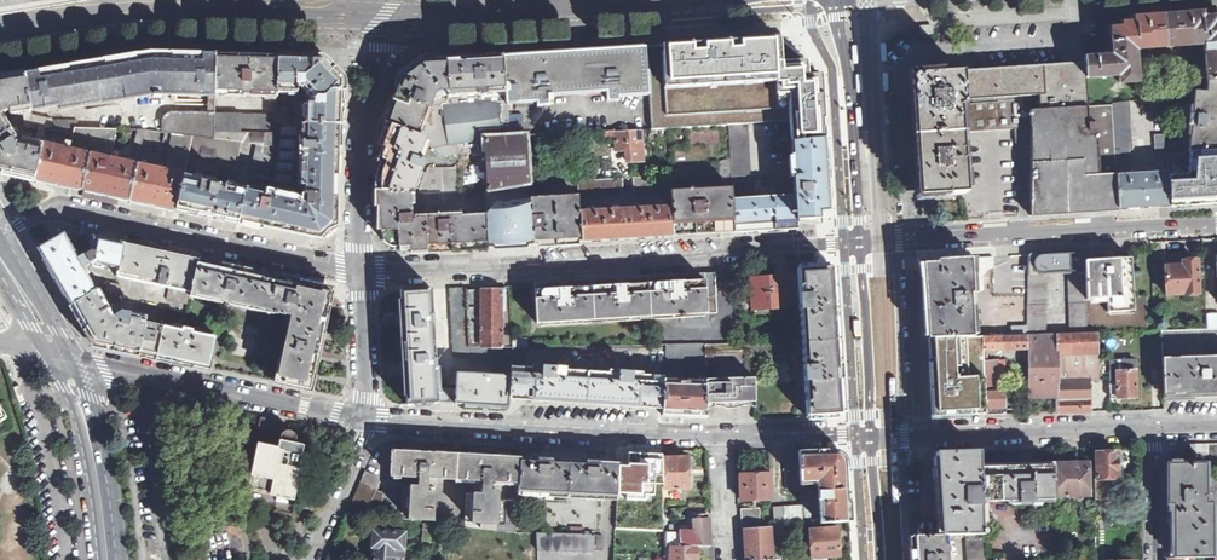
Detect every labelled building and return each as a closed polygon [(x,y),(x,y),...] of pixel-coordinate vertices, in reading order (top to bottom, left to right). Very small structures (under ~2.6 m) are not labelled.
[(1085,78),(1119,75),(1120,84),(1137,81),(1134,49),(1203,44),(1206,80),(1216,80),(1216,21),(1213,21),(1213,17),(1207,17),(1201,18),(1201,13),(1174,15),(1174,12),(1161,13),(1161,16),(1134,18),(1134,23),(1128,23),(1122,23),(1123,28),(1111,29),(1112,49),(1105,49),(1106,57),(1084,58),(1084,62),(1085,78)] [(648,94),(650,130),(651,130),(662,129),(668,128),(728,124),(746,123),(790,121),(791,142),(825,139),(821,73),(781,37),(645,46),(648,94)] [(575,51),(503,56),(505,89),(505,93),(505,103),(507,103),(536,101),(537,107),(550,106),(549,102),(554,102),(553,94),(577,93),(605,91),(606,102),(620,101),(619,96),(648,94),(645,46),(575,51)] [(26,74),(31,109),(59,104),(61,110),(155,94),(209,95),(209,112),(215,112),(215,94),(215,54),(182,53),(150,53),(121,58),(111,59),(61,68),(26,74)] [(248,55),(215,54),(215,94),(276,96),(278,56),(248,55)] [(343,124),(344,79),(335,70),(323,57),(303,57),(278,56),(276,92),(297,92),(297,85),(316,102),(306,103),(306,124),(343,124)] [(505,89),(503,56),(477,57),(436,60),(421,61),(402,75),(395,95),(383,123),(387,124),(426,137),(427,144),(440,155),(485,153),(484,140),(510,137),(507,103),(505,103),(505,93),(483,94),(483,89),(505,89)] [(1001,68),(967,67),(971,128),(1031,127),(1030,110),(1087,106),(1085,78),(1084,62),(1057,64),(1001,68)] [(924,132),(971,128),(967,67),(920,71),(912,72),(916,132),(924,132)] [(9,108),(10,113),(22,111),(26,129),(30,128),(40,131),(38,139),(44,140),(47,126),(35,125),(32,114),(31,109),(26,74),(2,78),(0,78),(0,114),(9,108)] [(1206,80),(1206,91),(1192,92),(1191,113),(1187,113),(1187,126),(1190,126),(1188,151),(1216,150),(1216,80),(1206,80)] [(1161,97),(1152,98),(1153,114),(1162,114),(1161,97)] [(1087,106),(1030,110),(1031,127),(1031,141),(1030,216),(1118,209),(1115,175),(1113,158),(1119,158),(1119,154),(1128,153),(1128,150),(1132,150),(1128,100),(1110,103),(1110,105),(1087,106)] [(153,206),(176,210),(185,175),(192,134),(214,138),(215,112),(209,112),(172,112),(165,116),(164,143),(170,144),(165,171),(138,166),(130,201),(153,206)] [(47,118),(32,114),(35,125),(47,126),(52,126),(52,117),(47,118)] [(43,146),(23,142),(18,146),(14,141),(18,138),(7,120),(3,120),(0,115),(0,172),(16,176),(35,180),(43,146)] [(746,123),(728,124),(731,185),(746,184),(746,175),(750,175),(746,123)] [(343,138),(343,124),(306,124),(302,124),(302,142),(299,142),(299,155),(302,156),(303,164),(299,163),(299,185),(305,186),(305,196),(301,196),(294,196),(294,192),(284,190),(282,193),(267,190),(265,194),(242,188),(238,224),(262,229),(263,226),(274,229),(290,232),(307,236),(324,239),(325,229),(327,229),(335,230),(335,217),(338,217),(338,147),(343,147),(343,138)] [(419,155),(426,137),(387,124),(379,144),(382,146),(382,150),(378,158),(384,161),(378,178),(377,183),(376,191),(415,192),(426,161),(419,155)] [(728,124),(668,128),(671,176),(671,191),(672,207),(672,214),(673,232),(731,229),(734,229),(732,199),(731,188),(731,185),(728,124)] [(83,191),(96,128),(67,127),(65,134),(73,136),(70,151),(43,145),(43,146),(35,180),(59,185),(83,191)] [(107,196),(130,201),(138,166),(146,130),(139,130),(136,142),(139,143),(134,165),(110,160),(116,129),(96,128),(83,191),(107,196)] [(974,189),(971,128),(924,132),(916,132),(920,192),(927,191),(974,189)] [(663,138),(662,129),(651,130),(652,139),(663,138)] [(627,162),(643,161),(642,130),(616,131),(616,152),(626,151),(627,162)] [(202,216),(238,224),(242,188),(212,181),(213,175),(234,180),(241,143),(214,138),(192,134),(185,175),(176,210),(202,216)] [(1154,134),(1155,153),(1165,152),(1163,134),(1154,134)] [(484,190),(529,182),(526,136),(510,137),(484,140),(485,153),(487,180),(484,181),(484,190)] [(760,197),(732,199),(734,229),(734,233),(797,229),(797,220),(820,219),(820,211),(829,211),(828,194),(825,154),(825,139),(791,142),(792,157),(789,157),(790,179),(793,180),(794,196),(773,197),(773,193),(775,191),(770,185),(760,190),(760,197)] [(1169,207),(1214,204),(1216,204),(1216,150),(1188,151),(1165,152),(1166,172),(1169,207)] [(578,180),(594,179),(594,170),(577,171),(578,180)] [(984,176),(1007,179),(1007,173),(984,170),(984,176)] [(1166,172),(1115,175),(1118,209),(1146,208),(1169,207),(1166,172)] [(634,178),(635,193),(671,191),(671,176),(634,178)] [(578,182),(578,196),(624,194),(623,179),(578,182)] [(413,195),(415,192),(376,191),(377,206),(381,207),(381,221),(381,233),(383,238),(386,242),(390,244),(394,246),(400,246),(400,251),(411,251),(428,250),(425,217),(415,218),(415,214),(411,214),(409,196),(413,195)] [(532,200),(534,245),(538,244),(581,241),(579,213),(578,196),(532,200)] [(492,202),(495,247),(519,245),(534,245),(532,200),(492,202)] [(587,212),(579,213),(581,241),(631,239),(673,236),(673,232),(672,214),(672,207),(665,208),(665,207),(634,209),(634,211),(619,211),(618,209),(587,211),(587,212)] [(486,215),(425,217),(428,250),(453,249),(488,248),(486,215)] [(119,267),(125,245),(93,238),(92,252),(84,256),(79,259),(64,236),(39,250),(72,304),(97,290),(83,268),(90,264),(92,267),(95,268),(95,262),(119,267)] [(191,295),(197,260),(162,253),(125,245),(119,267),(117,275),(170,286),(167,300),(189,304),(191,295)] [(1040,254),(1029,255),(1028,276),(1027,336),(1045,335),(1046,275),(1057,274),(1068,274),(1070,334),(1088,333),(1086,273),(1085,260),(1085,251),(1056,253),(1040,254)] [(923,270),(927,338),(983,337),(1024,335),(1027,336),(1028,276),(1029,255),(1004,256),(975,258),(937,260),(937,263),(928,263),(923,270)] [(1199,294),(1197,260),(1182,261),(1182,257),(1174,257),(1168,258),(1168,262),(1165,263),(1166,296),(1199,294)] [(1122,259),(1085,260),(1086,273),(1088,333),(1098,333),(1098,335),(1148,333),(1146,286),(1133,286),(1134,312),(1129,312),(1128,286),(1132,287),(1131,258),(1122,259)] [(293,386),(310,389),(321,341),(331,294),(327,289),(294,282),(223,266),(197,260),(191,295),(291,317),(276,382),(293,386)] [(802,343),(754,344),(754,358),(803,356),(806,417),(827,416),(841,399),(840,374),(836,317),(836,310),(834,281),(817,267),(797,268),(802,343)] [(537,325),(656,318),(717,315),(716,289),(715,273),(688,275),(688,281),(681,281),(672,282),(672,276),(632,278),(632,284),(623,285),(616,285),(616,279),(575,281),(576,287),(567,288),(560,289),(559,282),(534,284),(537,325)] [(754,314),(788,312),(786,277),(766,278),(752,279),(754,314)] [(510,395),(513,348),(511,348),(470,348),(466,293),(466,288),(449,288),(453,359),(493,359),(493,376),(491,376),(491,379),(485,379),(486,375),(459,374),(458,374),(458,372),(451,372),(450,385),(457,385),(456,388),(437,387),(436,368),(433,368),(433,362),(436,362),(434,324),(430,324),(430,318),(433,317),(432,298),(432,289),(401,291),(403,318),(406,369),(408,405),(461,403),(482,404),(509,406),(510,395)] [(734,288),(716,289),(717,315),(656,318),(657,346),(666,346),(705,345),(737,345),(734,288)] [(470,348),(511,348),(508,289),(500,289),(500,293),(487,294),(482,294),(466,293),(470,348)] [(97,290),(72,304),(92,339),(96,345),(98,346),(157,357),(165,326),(140,322),(141,317),(121,313),(115,317),(97,290)] [(1205,314),(1206,329),(1216,329),(1215,313),(1205,314)] [(215,335),(165,326),(157,357),(183,363),(209,368),(215,335)] [(1070,334),(1055,334),(1056,350),(1058,351),(1060,381),(1058,381),(1059,413),(1091,412),(1090,380),(1110,380),(1110,398),(1136,398),(1135,359),(1110,360),(1110,372),(1099,372),(1098,335),(1098,333),(1088,333),(1070,334)] [(1045,335),(1027,336),(1029,413),(1059,413),(1058,381),(1060,381),(1058,351),(1056,350),(1055,334),(1045,335)] [(513,337),(513,348),(510,395),(542,397),(622,402),(654,404),(662,405),(664,378),(665,363),(666,346),(657,346),(528,347),(528,337),(513,337)] [(927,338),(930,417),(985,415),(983,361),(983,337),(927,338)] [(706,380),(706,406),(731,405),(742,404),(755,404),(754,358),(754,344),(737,345),(705,345),(706,361),(706,380)] [(705,345),(666,346),(665,363),(706,361),(705,345)] [(1171,357),(1172,394),(1209,393),(1216,392),(1216,355),(1171,357)] [(985,415),(1006,414),(1005,392),(995,392),(995,374),(999,374),(998,361),(983,361),(985,415)] [(682,379),(664,378),(662,405),(662,415),(667,416),(707,417),(706,406),(706,380),(688,379),(688,383),(682,382),(682,379)] [(254,460),(244,504),(292,514),(310,428),(261,417),(253,460),(254,460)] [(1208,444),(1209,454),(1191,454),(1191,464),(1206,464),(1206,462),(1216,462),(1216,443),(1208,444)] [(1207,444),(1191,445),(1191,454),(1209,454),(1208,444),(1207,444)] [(456,481),(457,455),(416,453),(416,448),(409,448),(402,448),(402,452),(392,451),(391,476),(419,478),(419,488),(404,487),(402,518),(433,522),(435,488),(427,488),(428,479),(436,480),(456,481)] [(979,451),(936,453),(940,535),(946,535),(965,535),(985,535),(984,539),(1004,538),(1004,531),(981,532),(979,500),(988,500),(989,503),(1017,501),(1018,504),(1033,504),(1032,500),(1054,499),(1052,466),(979,468),(979,451)] [(1117,451),(1096,452),(1097,480),(1095,480),(1095,483),(1095,498),(1123,497),(1122,452),(1117,453),(1117,451)] [(492,483),(519,483),(521,458),(511,458),(511,454),(505,453),(500,453),(500,457),(457,455),(456,481),(483,483),(483,492),(475,491),(475,495),(467,494),(465,523),(448,521),(447,524),(517,531),(519,502),(499,501),(499,493),(491,492),(492,483)] [(835,453),(800,454),(800,469),(801,472),(801,490),(814,489),(815,524),(849,522),(847,493),(845,463),(835,453)] [(800,469),(800,454),(783,454),(784,461),(785,473),(801,472),(800,469)] [(665,502),(679,501),(679,489),(693,488),(693,457),(679,457),(664,457),(665,502)] [(610,499),(617,500),(618,463),(611,463),(600,462),(600,461),(594,461),(587,461),(552,460),(552,459),(546,458),(539,458),(539,459),(521,458),(519,483),(519,495),(604,499),(610,499)] [(662,463),(620,462),(617,541),(660,542),(662,463)] [(1094,463),(1055,464),(1056,504),(1062,504),(1062,497),(1089,496),(1089,483),(1095,483),(1095,480),(1094,463)] [(1213,557),(1212,503),(1207,503),(1207,481),(1207,463),(1206,464),(1191,464),(1167,464),(1167,494),(1168,500),(1168,504),(1173,504),(1174,558),(1192,557),(1200,557),(1213,557)] [(741,501),(771,500),(770,473),(757,474),(757,468),(749,468),(741,469),(741,501)] [(379,477),(365,471),(348,512),(382,516),(383,493),(377,490),(380,482),(379,481),(379,480),(379,479),(379,477)] [(786,490),(801,490),(801,472),(785,473),(786,490)] [(1207,481),(1207,503),(1212,503),(1213,557),(1216,557),(1216,481),(1207,481)] [(772,527),(815,524),(814,489),(801,490),(802,506),(772,508),(772,527)] [(742,520),(760,518),(760,508),(741,509),(742,520)] [(693,512),(694,539),(677,540),(677,534),(664,534),(664,547),(664,559),(703,559),(703,557),(714,557),(714,547),(710,546),(709,515),(704,515),(704,512),(693,512)] [(744,529),(760,528),(760,518),(742,520),(742,529),(744,529)] [(770,527),(760,528),(744,529),(746,559),(760,559),(773,559),(770,527)] [(832,555),(840,555),(838,528),(809,530),(811,557),(826,556),(825,559),(832,559),(832,555)] [(405,532),(374,531),(373,548),(375,548),(374,559),(395,559),(395,556),(404,557),(405,532)] [(584,534),(537,534),(537,550),(595,552),(595,550),(602,550),(602,535),(598,535),(598,532),(585,532),(584,534)] [(946,535),(940,535),(911,535),(912,559),(948,559),(946,535)] [(965,535),(967,559),(986,559),(984,539),(985,535),(965,535)]
